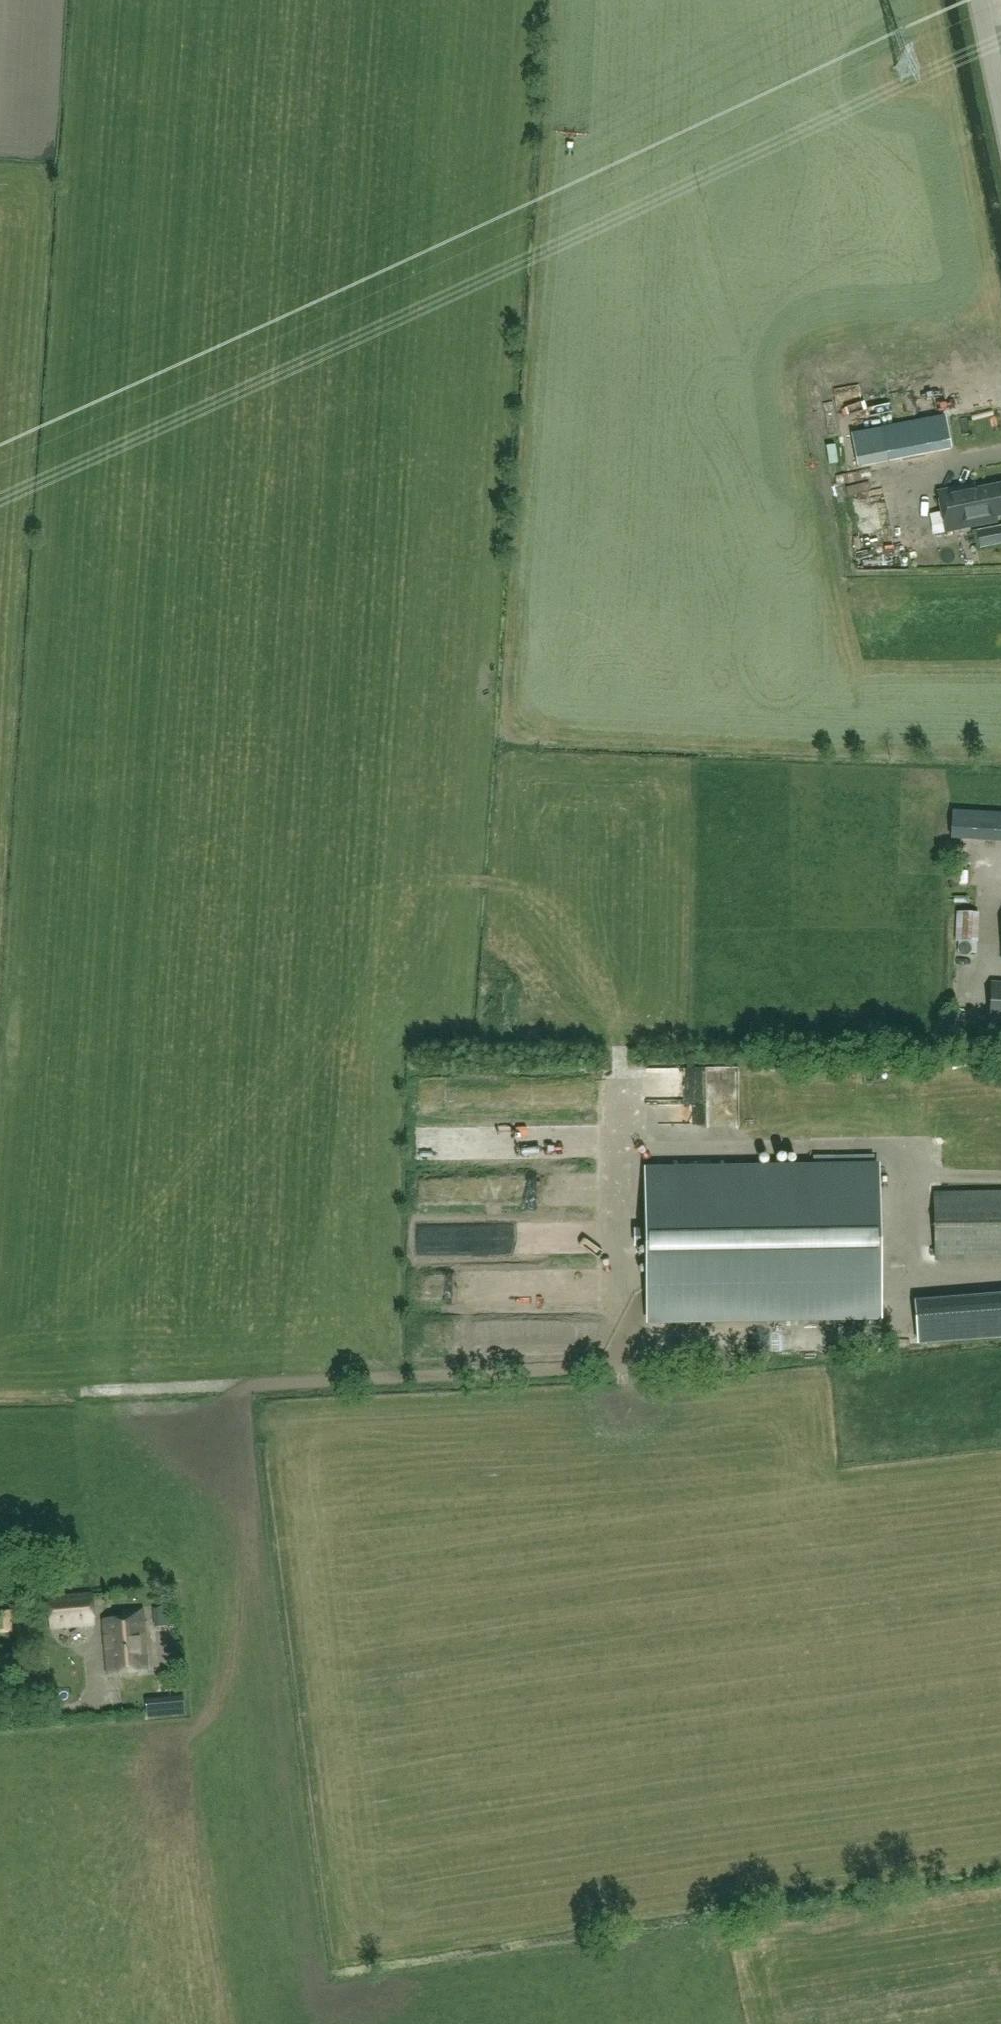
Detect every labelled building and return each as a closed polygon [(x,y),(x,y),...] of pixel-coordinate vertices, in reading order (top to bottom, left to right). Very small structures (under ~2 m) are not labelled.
[(952,449),(945,416),(882,429),(885,442),(873,445),(876,463),(952,449)] [(975,485),(938,492),(946,532),(997,522),(996,517),(1000,516),(1000,485),(976,490),(975,485)] [(980,548),(1000,544),(1000,527),(977,531),(980,548)] [(951,915),(952,942),(973,941),(972,914),(951,915)] [(993,983),(990,1023),(1000,1024),(1000,983),(993,983)] [(648,1319),(881,1316),(878,1168),(646,1171),(648,1319)] [(935,1193),(936,1260),(1000,1259),(1000,1193),(935,1193)] [(52,1630),(95,1627),(92,1597),(49,1600),(52,1630)] [(153,1608),(155,1630),(168,1629),(166,1607),(153,1608)] [(108,1675),(147,1673),(143,1612),(124,1613),(125,1620),(105,1621),(108,1675)] [(12,1634),(11,1614),(0,1614),(0,1634),(12,1634)]
